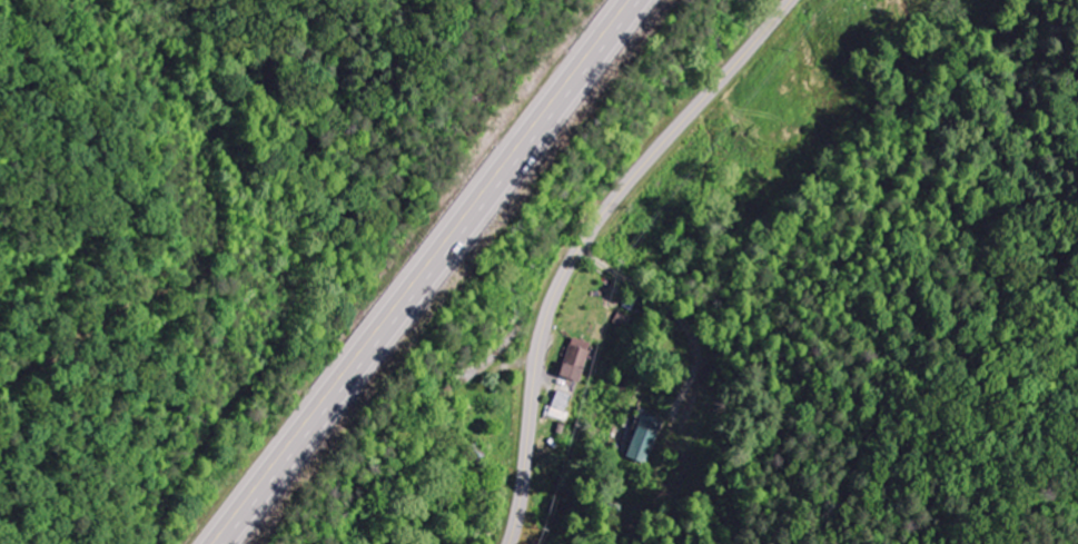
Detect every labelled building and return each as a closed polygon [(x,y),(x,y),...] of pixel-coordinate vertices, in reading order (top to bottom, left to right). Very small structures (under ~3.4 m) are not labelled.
[(589,343),(570,337),(557,377),(576,383),(589,343)] [(553,413),(562,416),(567,395),(554,392),(548,416),(553,417),(553,413)] [(625,459),(649,465),(662,420),(638,413),(625,459)]
